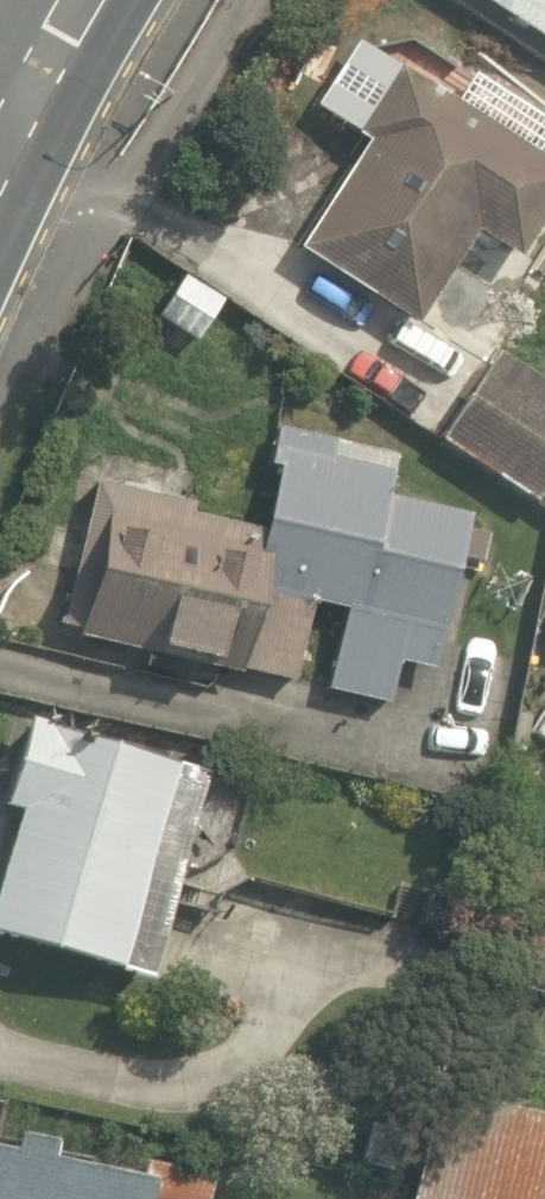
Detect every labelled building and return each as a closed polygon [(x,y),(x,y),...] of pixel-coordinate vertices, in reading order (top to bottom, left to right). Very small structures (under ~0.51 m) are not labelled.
[(544,33),(544,0),(494,0),(544,33)] [(408,69),(302,255),(409,316),(460,226),(512,255),(544,196),(544,147),(408,69)] [(445,428),(543,488),(544,485),(544,393),(488,358),(445,428)] [(431,664),(457,569),(472,513),(387,490),(398,450),(293,421),(267,517),(101,471),(62,614),(381,702),(394,654),(431,664)] [(529,634),(544,644),(544,609),(529,634)] [(27,711),(1,794),(27,802),(0,885),(0,934),(172,989),(197,911),(134,891),(176,759),(27,711)] [(544,1146),(544,1106),(476,1087),(467,1120),(437,1112),(413,1198),(531,1198),(544,1146)] [(0,1110),(0,1198),(202,1198),(211,1165),(0,1110)]
